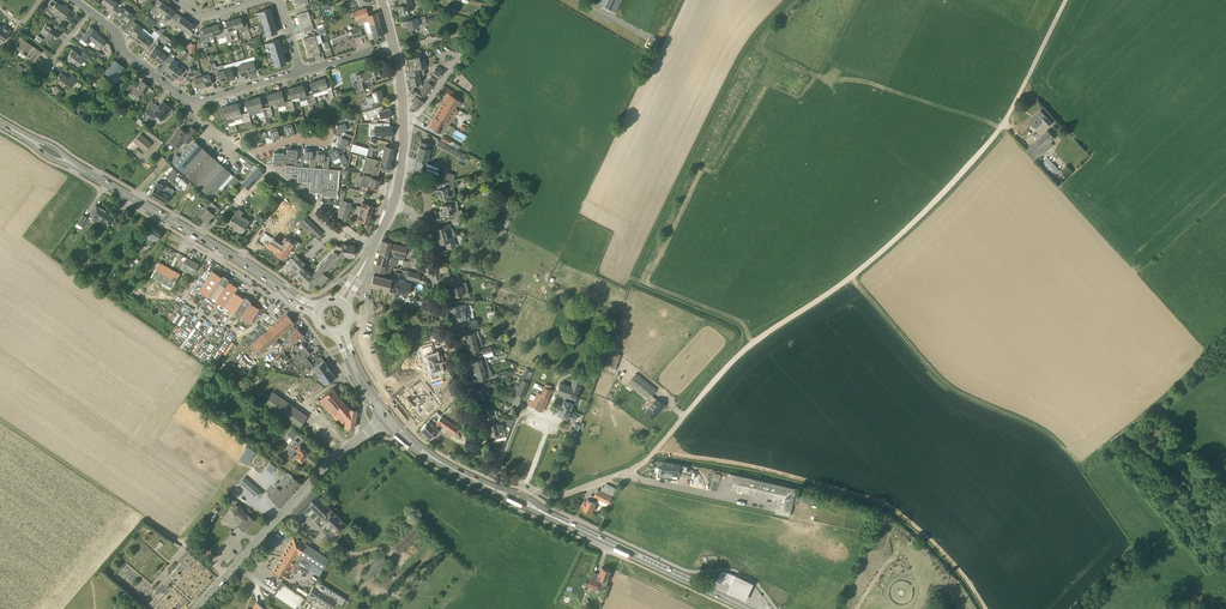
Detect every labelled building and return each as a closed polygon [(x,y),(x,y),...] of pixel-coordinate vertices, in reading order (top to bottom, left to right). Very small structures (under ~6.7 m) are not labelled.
[(54,0),(53,0),(56,2),(53,6),(50,3),(47,8),(48,9),(47,10),(50,12),(51,11),(67,23),(72,17),(68,14),(71,10),(63,4),(62,6),(54,0)] [(119,7),(116,5),(117,3),(114,0),(104,0),(102,3),(108,7),(106,9),(113,15),(119,7)] [(307,5),(305,0),(292,0),(295,9),(307,5)] [(411,0),(401,0),(402,5),(397,6),(400,15),(409,13),(408,8),(413,7),(411,0)] [(600,4),(616,12),(622,0),(602,0),(600,4)] [(162,14),(168,6),(162,2),(158,7),(155,4),(150,10),(156,15),(157,15),(160,17),(162,14)] [(168,6),(162,14),(166,17),(163,20),(169,25),(174,19),(171,16),(175,11),(168,6)] [(122,9),(119,7),(113,15),(120,20),(121,17),(127,22),(133,14),(123,7),(122,9)] [(261,18),(272,15),(270,8),(255,13),(256,17),(261,15),(261,18)] [(368,15),(366,8),(353,12),(355,19),(362,17),(364,23),(365,26),(370,25),(370,24),(379,21),(377,12),(368,15)] [(309,15),(308,11),(296,14),(299,23),(311,20),(314,19),(313,14),(309,15)] [(263,23),(273,20),(272,15),(261,18),(263,23)] [(153,26),(156,22),(148,16),(145,20),(153,26)] [(182,28),(187,21),(181,16),(177,21),(174,19),(169,25),(176,30),(179,26),(182,28)] [(248,27),(246,20),(245,16),(244,16),(246,22),(243,23),(241,17),(233,19),(236,28),(240,27),(241,32),(249,30),(248,28),(248,27)] [(417,27),(415,18),(402,22),(403,27),(408,26),(409,29),(417,27)] [(227,42),(232,41),(230,35),(233,34),(232,29),(236,28),(233,19),(226,22),(227,28),(223,29),(226,37),(227,42)] [(265,29),(275,26),(273,20),(263,23),(265,29)] [(302,33),(314,29),(311,20),(299,23),(302,33)] [(190,31),(194,25),(187,21),(182,28),(185,31),(182,35),(188,39),(193,33),(190,31)] [(367,34),(369,40),(384,35),(379,21),(370,24),(370,25),(372,33),(367,34)] [(139,44),(145,36),(140,31),(142,28),(139,25),(140,25),(136,22),(134,25),(136,27),(129,35),(134,39),(133,39),(139,44)] [(55,40),(60,33),(47,23),(41,30),(47,35),(44,39),(51,44),(54,40),(55,40)] [(217,34),(218,39),(226,37),(223,29),(220,30),(218,24),(210,26),(213,35),(217,34)] [(0,26),(0,44),(11,30),(7,27),(6,28),(3,26),(1,27),(0,26)] [(205,49),(209,48),(207,42),(210,41),(209,36),(213,35),(210,26),(203,28),(204,35),(200,36),(205,49)] [(262,36),(277,32),(275,26),(265,29),(265,31),(261,33),(262,36)] [(106,40),(96,33),(97,32),(90,27),(82,38),(88,43),(91,40),(101,47),(106,40)] [(362,36),(360,28),(351,32),(353,38),(362,36)] [(156,40),(157,38),(154,36),(148,32),(145,36),(139,44),(145,48),(146,47),(149,49),(156,40)] [(306,47),(318,44),(315,35),(303,38),(306,47)] [(33,47),(21,37),(14,46),(27,55),(26,57),(34,63),(34,62),(39,55),(42,52),(34,46),(33,47)] [(155,59),(161,51),(163,48),(157,44),(158,42),(156,40),(157,38),(156,40),(149,49),(152,51),(149,54),(155,59)] [(270,48),(281,45),(279,39),(264,44),(265,47),(270,46),(270,48)] [(309,56),(315,55),(321,53),(318,44),(306,47),(309,56)] [(272,54),(282,51),(281,45),(270,48),(272,54)] [(170,51),(169,52),(163,48),(161,51),(155,59),(161,63),(164,59),(167,61),(173,53),(170,51)] [(80,54),(73,50),(68,57),(79,66),(85,58),(87,60),(90,56),(82,51),(80,54)] [(165,69),(171,74),(177,65),(171,61),(176,55),(174,54),(176,50),(173,53),(167,61),(169,63),(165,69)] [(274,60),(284,57),(282,51),(272,54),(274,60)] [(423,68),(421,59),(423,59),(421,51),(411,54),(411,55),(404,57),(406,62),(408,62),(409,64),(406,65),(408,71),(413,70),(423,68)] [(260,69),(257,60),(257,57),(254,58),(255,60),(246,63),(249,73),(257,71),(256,68),(259,67),(260,69)] [(271,67),(286,63),(284,57),(274,60),(274,62),(270,63),(271,67)] [(116,66),(114,64),(116,61),(115,60),(107,72),(112,76),(109,80),(115,85),(121,76),(118,74),(124,67),(118,63),(116,66)] [(249,73),(246,63),(235,66),(238,75),(237,74),(241,73),(241,75),(249,73)] [(19,64),(16,68),(22,73),(25,68),(19,64)] [(213,72),(215,81),(215,80),(219,79),(219,82),(227,80),(224,69),(222,64),(216,66),(211,67),(213,72)] [(238,75),(235,66),(234,64),(231,65),(231,67),(224,69),(227,80),(234,77),(234,75),(237,74),(237,75),(238,75)] [(184,68),(181,65),(179,67),(177,65),(171,74),(176,78),(177,77),(180,79),(182,81),(185,77),(183,75),(187,70),(184,68)] [(444,70),(438,66),(436,69),(435,69),(432,72),(439,77),(444,70)] [(356,90),(364,88),(368,87),(366,80),(370,79),(370,81),(381,78),(378,67),(368,70),(368,72),(356,75),(358,83),(357,83),(358,87),(355,87),(356,90)] [(425,75),(423,68),(413,70),(408,71),(406,71),(407,77),(409,77),(411,85),(415,85),(419,84),(421,83),(419,76),(425,75)] [(215,81),(213,72),(202,76),(201,73),(205,86),(212,84),(211,81),(215,80),(215,82),(215,81)] [(68,78),(62,73),(58,77),(59,77),(56,80),(68,89),(74,82),(75,84),(78,80),(71,74),(68,78)] [(205,86),(201,73),(191,76),(190,79),(193,88),(193,86),(196,85),(197,88),(205,86)] [(422,100),(436,81),(436,80),(431,76),(427,81),(421,87),(420,86),(419,84),(415,85),(410,92),(415,95),(411,100),(420,106),(424,101),(422,100)] [(326,82),(325,78),(317,80),(320,90),(321,94),(328,93),(330,98),(334,97),(330,81),(326,82)] [(141,97),(149,86),(142,80),(137,87),(133,84),(133,85),(131,84),(126,90),(132,94),(134,92),(141,97)] [(317,80),(310,82),(313,93),(320,90),(317,80)] [(306,94),(303,84),(296,86),(298,97),(300,101),(307,99),(308,104),(312,103),(310,95),(306,96),(306,94)] [(444,94),(448,89),(443,85),(439,91),(444,94)] [(291,99),(298,97),(296,86),(288,88),(291,99)] [(333,89),(335,96),(342,94),(341,90),(338,91),(337,88),(333,89)] [(369,108),(378,105),(377,101),(380,100),(383,99),(380,89),(372,91),(373,95),(366,97),(368,104),(369,108)] [(286,110),(290,109),(288,101),(285,102),(284,101),(281,90),(274,92),(277,103),(279,111),(286,109),(286,110)] [(269,105),(277,103),(274,92),(266,94),(269,105)] [(428,126),(434,129),(440,134),(440,133),(455,109),(458,105),(458,106),(460,106),(462,103),(461,102),(460,101),(449,94),(428,126)] [(268,115),(266,107),(263,108),(262,107),(263,107),(260,96),(252,98),(255,109),(258,118),(264,116),(265,116),(264,116),(267,124),(271,123),(269,118),(268,115)] [(247,111),(255,109),(252,98),(244,101),(247,111)] [(150,103),(152,101),(153,99),(145,110),(149,113),(147,115),(153,119),(156,115),(162,120),(163,119),(170,109),(174,111),(162,102),(159,106),(157,109),(153,107),(154,106),(150,103)] [(241,114),(241,113),(238,102),(230,105),(235,120),(242,118),(243,122),(247,121),(245,113),(241,114)] [(225,128),(229,126),(228,123),(235,121),(235,120),(230,105),(223,107),(223,108),(220,109),(223,120),(225,128)] [(383,105),(366,111),(368,117),(379,113),(380,118),(385,117),(385,118),(392,117),(390,108),(384,109),(383,105)] [(1051,123),(1044,115),(1041,110),(1029,121),(1035,129),(1042,123),(1046,127),(1051,123)] [(140,116),(136,122),(141,126),(143,124),(141,122),(144,118),(142,117),(140,116)] [(353,121),(351,116),(340,120),(341,123),(337,125),(338,128),(336,128),(338,133),(348,129),(346,123),(353,121)] [(294,133),(291,124),(284,126),(287,135),(294,133)] [(376,125),(376,137),(394,137),(394,125),(376,125)] [(188,143),(197,131),(191,126),(186,132),(180,128),(171,140),(169,143),(178,149),(185,140),(188,143)] [(279,137),(278,134),(278,132),(277,128),(270,130),(272,139),(279,137)] [(1035,161),(1053,145),(1051,142),(1055,138),(1048,130),(1025,150),(1035,161)] [(349,140),(353,141),(354,136),(344,132),(343,137),(341,136),(340,139),(338,139),(336,144),(347,147),(349,140)] [(145,151),(152,143),(141,133),(134,141),(145,151)] [(451,141),(451,140),(443,136),(441,140),(449,144),(451,141)] [(435,144),(459,157),(461,152),(438,139),(435,144)] [(210,197),(231,173),(194,140),(174,164),(196,183),(195,184),(210,197)] [(427,158),(431,144),(421,141),(416,159),(427,161),(427,158)] [(352,144),(351,150),(367,155),(368,149),(352,144)] [(385,146),(382,158),(382,159),(391,162),(395,148),(385,146)] [(304,148),(304,155),(304,159),(310,159),(309,167),(314,167),(315,161),(315,156),(312,155),(312,151),(309,150),(309,149),(304,148)] [(343,163),(347,160),(341,150),(338,152),(335,148),(333,150),(332,148),(328,151),(334,160),(339,157),(343,163)] [(274,153),(273,164),(283,165),(283,160),(286,160),(286,161),(296,162),(297,150),(287,149),(287,154),(286,154),(284,154),(274,153)] [(323,162),(322,168),(328,168),(328,157),(324,157),(324,153),(321,153),(321,151),(316,151),(315,156),(315,161),(323,162)] [(380,164),(376,162),(377,160),(366,157),(362,171),(378,175),(380,169),(390,171),(391,165),(391,164),(391,162),(382,159),(380,164)] [(1047,158),(1041,163),(1054,177),(1060,172),(1047,158)] [(249,160),(245,165),(250,169),(254,165),(249,160)] [(339,170),(286,165),(285,173),(298,174),(297,181),(310,182),(310,192),(323,193),(323,192),(326,192),(326,193),(330,194),(331,189),(337,189),(339,170)] [(170,180),(178,172),(174,168),(169,173),(166,175),(166,176),(170,180)] [(443,170),(440,176),(451,181),(452,180),(455,175),(443,170)] [(249,187),(258,177),(253,172),(244,182),(249,187)] [(378,188),(380,180),(372,178),(372,177),(363,174),(359,189),(367,191),(369,185),(378,188)] [(233,187),(239,180),(234,175),(228,182),(233,187)] [(165,186),(158,182),(156,186),(155,185),(150,194),(166,203),(171,195),(163,190),(165,186)] [(454,190),(448,192),(447,187),(438,189),(434,191),(435,195),(439,194),(440,199),(449,196),(449,197),(455,196),(454,190)] [(452,207),(457,206),(458,206),(457,200),(450,202),(451,203),(442,205),(443,210),(439,211),(441,216),(454,212),(455,217),(461,215),(463,215),(461,209),(458,210),(453,212),(452,207)] [(211,202),(200,215),(206,221),(213,214),(213,213),(215,211),(212,209),(215,206),(211,202)] [(366,203),(362,202),(361,206),(356,204),(354,210),(359,211),(370,214),(373,205),(365,203),(366,203)] [(100,208),(96,205),(91,213),(96,216),(94,218),(98,221),(97,222),(98,221),(99,219),(105,209),(100,207),(100,208)] [(337,217),(342,218),(346,219),(350,208),(341,206),(337,217)] [(109,224),(114,216),(105,210),(105,209),(99,219),(98,221),(97,222),(100,224),(102,221),(109,224)] [(368,223),(370,214),(359,211),(357,220),(368,223)] [(241,233),(248,223),(250,220),(241,214),(240,214),(236,212),(228,223),(238,229),(237,230),(241,233)] [(84,227),(89,218),(83,215),(78,223),(84,227)] [(257,216),(254,220),(259,225),(262,221),(257,216)] [(450,228),(449,223),(441,226),(441,227),(435,229),(436,232),(435,232),(436,236),(453,232),(452,228),(450,228)] [(272,249),(280,255),(281,255),(281,256),(283,258),(289,249),(291,250),(298,240),(275,225),(269,235),(265,233),(259,241),(272,249)] [(142,241),(144,242),(151,246),(155,239),(157,240),(162,232),(150,226),(146,234),(142,241)] [(455,246),(453,236),(455,236),(453,232),(436,236),(438,241),(438,240),(439,244),(445,242),(447,248),(455,246)] [(134,249),(139,243),(136,240),(131,246),(134,249)] [(395,254),(394,256),(394,258),(399,259),(403,260),(404,260),(407,247),(392,243),(382,240),(379,252),(389,255),(390,253),(395,254)] [(353,257),(354,245),(342,243),(342,246),(338,245),(336,244),(332,248),(334,249),(318,266),(319,267),(311,275),(302,266),(305,263),(296,255),(288,264),(296,272),(293,275),(308,289),(317,281),(320,284),(328,275),(327,274),(345,255),(353,257)] [(379,252),(376,264),(386,267),(386,266),(391,267),(393,267),(393,265),(394,266),(395,263),(397,263),(398,263),(399,259),(394,258),(389,257),(389,255),(379,252)] [(193,275),(199,264),(186,257),(182,265),(177,262),(173,269),(179,272),(181,268),(193,275)] [(474,265),(473,260),(461,263),(462,264),(455,266),(456,268),(461,267),(461,270),(463,269),(463,270),(467,270),(480,274),(481,269),(476,268),(476,264),(474,265)] [(386,267),(376,264),(373,274),(379,275),(380,271),(388,273),(390,274),(391,271),(391,267),(386,266),(386,267)] [(221,276),(212,270),(199,290),(250,323),(259,309),(250,303),(251,302),(243,297),(243,298),(234,292),(238,287),(228,281),(229,281),(222,276),(221,276)] [(370,286),(388,290),(391,278),(387,277),(388,273),(380,271),(379,275),(373,274),(370,286)] [(419,279),(420,274),(408,271),(408,273),(407,277),(407,279),(418,281),(419,279)] [(458,286),(457,282),(455,277),(447,279),(451,292),(452,291),(454,296),(462,294),(462,296),(469,295),(467,288),(462,290),(461,285),(458,286)] [(395,292),(398,280),(391,278),(388,290),(395,292)] [(407,295),(410,283),(398,280),(395,292),(407,295)] [(462,309),(461,305),(451,307),(451,308),(450,309),(451,312),(452,312),(453,317),(464,314),(465,316),(470,315),(472,315),(471,312),(469,312),(468,307),(462,309)] [(276,338),(293,324),(294,323),(286,314),(269,329),(276,338)] [(465,323),(457,325),(458,332),(478,327),(477,320),(465,323)] [(278,361),(297,346),(295,342),(303,335),(297,328),(290,335),(291,337),(279,345),(283,350),(274,356),(278,361)] [(258,354),(271,343),(276,338),(269,329),(264,334),(250,345),(258,354)] [(475,338),(473,332),(465,334),(467,341),(461,343),(462,346),(481,340),(480,337),(475,338)] [(478,348),(482,346),(481,340),(462,346),(463,349),(469,347),(471,354),(479,352),(478,348)] [(312,364),(306,357),(310,354),(302,342),(297,346),(278,361),(283,368),(292,362),(302,375),(313,367),(313,368),(312,365),(312,364)] [(429,345),(421,347),(424,359),(426,358),(429,369),(428,370),(430,378),(439,376),(437,368),(439,367),(435,352),(431,353),(429,345)] [(621,355),(618,354),(610,351),(605,365),(616,369),(621,355)] [(316,380),(320,377),(322,380),(321,381),(324,384),(325,383),(325,384),(329,381),(330,383),(334,381),(336,379),(334,377),(335,377),(330,370),(321,358),(312,364),(312,365),(313,368),(316,372),(312,375),(316,380)] [(470,372),(484,368),(481,358),(473,361),(475,367),(469,369),(470,372)] [(488,367),(484,368),(470,372),(471,375),(477,374),(478,380),(491,377),(491,375),(492,375),(490,369),(489,369),(488,367)] [(509,376),(509,375),(512,374),(511,371),(508,372),(507,371),(497,374),(499,379),(509,376)] [(656,389),(637,373),(629,382),(635,388),(636,387),(649,397),(648,399),(653,403),(646,411),(655,418),(665,406),(652,395),(656,389)] [(254,389),(244,383),(237,378),(233,384),(250,395),(254,389)] [(400,395),(397,397),(417,423),(420,421),(421,422),(441,405),(420,378),(419,379),(419,380),(414,383),(407,388),(408,389),(402,394),(401,393),(399,394),(400,395)] [(523,379),(518,393),(524,395),(530,382),(523,379)] [(571,410),(581,384),(574,381),(572,388),(561,383),(558,393),(566,396),(562,406),(571,410)] [(477,398),(478,398),(486,396),(484,388),(488,386),(487,382),(478,385),(480,389),(475,390),(477,398)] [(545,387),(538,402),(534,400),(531,407),(543,411),(552,390),(545,387)] [(354,428),(357,410),(350,409),(333,389),(319,400),(333,416),(336,420),(341,416),(345,420),(344,426),(354,428)] [(298,429),(307,416),(273,391),(264,404),(298,429)] [(568,418),(568,417),(570,417),(570,418),(574,420),(577,419),(577,417),(577,415),(572,413),(571,413),(570,413),(571,410),(562,406),(559,414),(568,418)] [(491,411),(489,407),(481,410),(484,418),(488,417),(490,421),(499,418),(496,409),(491,411)] [(420,429),(430,438),(442,426),(453,435),(456,431),(458,432),(460,430),(446,419),(445,419),(442,416),(441,416),(433,425),(429,421),(426,424),(426,423),(420,429)] [(511,427),(514,419),(503,418),(505,425),(511,427)] [(500,425),(499,422),(496,423),(488,425),(487,426),(488,429),(489,428),(491,435),(495,434),(496,439),(505,436),(502,424),(500,425)] [(314,437),(317,433),(305,424),(302,427),(314,437)] [(297,457),(301,460),(309,451),(306,449),(310,444),(302,437),(298,442),(295,440),(288,448),(289,449),(287,452),(296,459),(297,457)] [(493,454),(495,457),(499,456),(501,453),(502,451),(498,449),(497,451),(497,452),(493,454)] [(272,472),(276,467),(270,462),(266,468),(272,472)] [(662,462),(662,466),(654,465),(653,472),(665,474),(664,476),(672,477),(673,475),(679,476),(680,465),(662,462)] [(719,482),(721,474),(713,473),(712,480),(719,482)] [(796,489),(763,481),(735,475),(732,489),(779,499),(777,508),(791,511),(794,498),(813,503),(815,496),(796,491),(796,489)] [(281,507),(302,483),(292,476),(280,490),(276,487),(268,496),(281,507)] [(258,498),(263,493),(245,477),(240,483),(258,498)] [(591,512),(594,507),(596,508),(598,504),(596,503),(596,502),(598,499),(608,504),(616,488),(606,484),(604,487),(603,487),(601,491),(597,490),(594,497),(591,495),(589,499),(587,499),(586,502),(584,501),(583,504),(584,505),(583,508),(587,510),(587,511),(588,513),(591,512)] [(249,499),(237,491),(234,495),(246,503),(249,499)] [(318,497),(312,491),(292,512),(298,517),(306,508),(308,506),(312,509),(321,500),(318,497)] [(332,529),(341,519),(321,500),(312,509),(332,529)] [(242,510),(239,507),(234,512),(233,513),(236,516),(238,514),(242,510)] [(247,515),(242,510),(238,514),(244,519),(238,526),(244,531),(254,520),(248,515),(247,515)] [(332,538),(345,524),(341,519),(332,529),(327,534),(332,538)] [(400,553),(424,531),(413,519),(389,541),(400,553)] [(901,527),(895,533),(905,542),(910,536),(901,527)] [(322,570),(329,558),(304,543),(293,536),(272,571),(284,579),(292,564),(306,573),(312,563),(317,566),(317,567),(322,570)] [(367,582),(388,560),(382,554),(361,576),(367,582)] [(607,580),(611,570),(610,570),(609,569),(607,568),(606,568),(602,567),(597,581),(590,579),(588,586),(598,589),(600,583),(605,585),(607,585),(609,580),(607,580)] [(732,584),(736,576),(734,575),(729,573),(721,573),(717,581),(724,584),(726,581),(730,583),(732,584)] [(732,584),(730,583),(726,592),(745,601),(753,583),(734,575),(736,576),(732,584)] [(948,581),(954,586),(960,581),(954,575),(948,581)] [(345,599),(339,595),(317,580),(306,598),(310,601),(312,597),(331,608),(333,604),(335,605),(336,603),(341,606),(345,599)]
